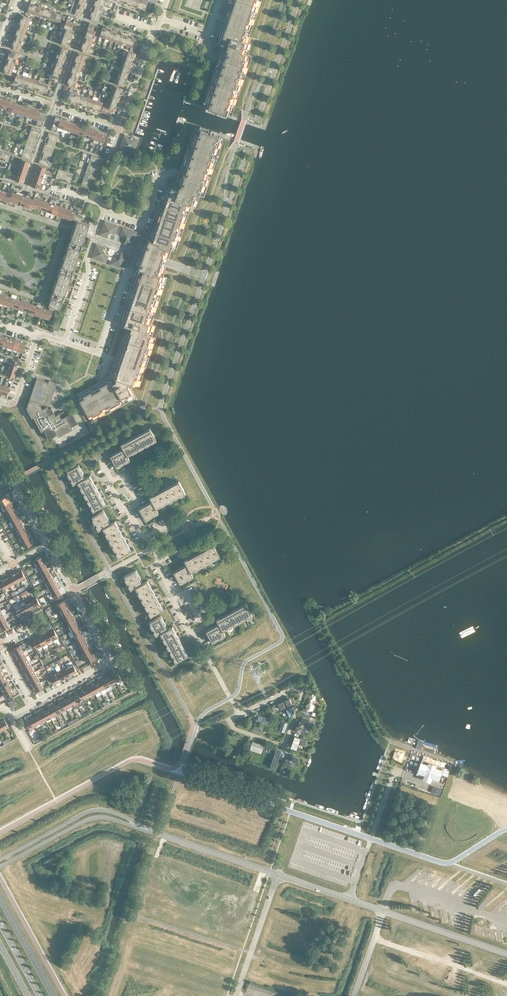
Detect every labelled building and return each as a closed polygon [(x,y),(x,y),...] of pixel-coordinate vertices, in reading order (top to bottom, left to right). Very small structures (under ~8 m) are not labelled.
[(70,0),(69,0),(69,2),(71,2),(72,2),(73,2),(72,7),(81,10),(81,8),(82,8),(84,5),(70,0)] [(140,7),(141,8),(141,9),(145,10),(148,1),(150,2),(150,0),(147,0),(146,1),(144,0),(142,0),(140,7)] [(225,11),(223,15),(222,18),(221,20),(220,25),(215,38),(214,41),(223,44),(217,62),(202,105),(206,107),(206,109),(205,110),(215,113),(216,110),(218,111),(217,114),(226,117),(227,116),(227,114),(232,116),(233,114),(252,56),(248,55),(252,44),(247,42),(250,36),(262,0),(228,0),(225,11)] [(29,12),(33,13),(36,5),(34,5),(35,4),(31,3),(28,11),(26,11),(25,15),(28,16),(29,12)] [(104,6),(95,3),(94,4),(93,4),(92,8),(107,13),(107,12),(107,11),(104,10),(103,10),(104,6)] [(37,6),(36,5),(33,13),(37,14),(37,15),(38,16),(42,6),(38,5),(37,6)] [(46,8),(42,6),(38,16),(40,17),(40,16),(44,17),(47,9),(45,8),(46,8)] [(81,10),(72,7),(70,11),(69,11),(69,10),(66,9),(65,11),(70,12),(80,16),(81,12),(80,12),(81,10)] [(107,13),(92,8),(91,11),(92,12),(91,13),(100,17),(102,12),(103,12),(103,13),(106,14),(107,13)] [(48,9),(47,9),(44,17),(48,18),(47,19),(49,20),(52,10),(49,9),(48,9)] [(56,11),(52,10),(49,20),(51,20),(51,19),(55,21),(58,13),(56,12),(56,11)] [(59,13),(58,13),(55,21),(58,22),(58,23),(60,24),(63,14),(59,12),(59,13)] [(100,17),(91,13),(91,15),(90,15),(88,19),(99,22),(103,24),(104,22),(101,21),(100,21),(99,21),(100,17)] [(21,19),(21,20),(29,23),(30,20),(31,20),(31,18),(22,15),(20,19),(21,19)] [(67,18),(63,17),(62,20),(66,21),(64,26),(72,29),(73,27),(74,27),(77,18),(68,15),(67,18)] [(29,23),(21,20),(20,22),(19,22),(18,26),(28,29),(28,27),(27,27),(29,23)] [(98,26),(89,22),(86,32),(87,32),(86,34),(94,36),(96,31),(100,32),(101,29),(97,28),(98,26)] [(28,29),(18,26),(17,29),(17,30),(17,31),(25,34),(26,30),(27,31),(28,29)] [(72,29),(64,26),(63,32),(71,35),(73,31),(72,31),(72,29)] [(107,28),(103,27),(102,30),(99,37),(101,38),(102,37),(105,38),(108,30),(107,29),(107,28)] [(110,30),(108,30),(105,38),(109,39),(109,40),(110,41),(114,31),(110,29),(110,30)] [(25,34),(17,31),(16,33),(14,36),(24,40),(25,38),(24,38),(25,34)] [(118,32),(114,31),(110,41),(112,41),(112,40),(116,41),(119,33),(117,33),(118,32)] [(71,35),(63,32),(61,37),(69,40),(69,38),(70,39),(71,35)] [(120,34),(119,33),(116,41),(120,43),(119,44),(121,44),(124,34),(120,33),(120,34)] [(94,36),(86,34),(86,35),(85,35),(84,39),(92,42),(94,36)] [(128,36),(124,34),(121,44),(123,45),(123,44),(127,45),(129,37),(128,37),(128,36)] [(24,40),(14,36),(13,40),(14,41),(13,42),(21,45),(22,41),(23,41),(24,40)] [(69,40),(61,37),(59,43),(68,46),(69,42),(68,41),(69,40)] [(131,38),(129,37),(127,45),(131,47),(130,50),(132,51),(134,47),(133,47),(136,38),(131,37),(131,38)] [(92,42),(84,39),(82,43),(83,43),(82,45),(90,47),(92,42)] [(21,45),(13,42),(13,44),(12,43),(10,47),(20,51),(21,49),(20,48),(21,45)] [(90,47),(82,45),(82,46),(81,46),(80,50),(89,53),(90,47)] [(69,49),(60,46),(58,52),(66,54),(66,53),(67,53),(69,49)] [(19,53),(10,50),(8,54),(9,54),(9,56),(17,58),(18,55),(19,55),(19,53)] [(126,50),(124,56),(133,59),(133,57),(134,57),(135,53),(126,50)] [(66,54),(58,52),(56,57),(65,60),(66,56),(65,56),(66,54)] [(77,52),(76,56),(76,58),(84,60),(86,55),(77,52)] [(17,58),(9,56),(8,57),(7,57),(6,61),(16,64),(16,62),(15,62),(17,58)] [(133,59),(124,56),(123,61),(131,64),(133,60),(132,60),(133,59)] [(65,60),(56,57),(54,62),(62,65),(63,64),(65,60)] [(84,60),(76,58),(75,59),(73,63),(82,66),(84,60)] [(16,64),(6,61),(5,65),(5,66),(13,69),(14,66),(15,66),(16,64)] [(131,64),(123,61),(121,67),(129,70),(129,68),(130,68),(131,64)] [(62,65),(54,62),(52,68),(61,71),(62,67),(62,65)] [(82,66),(73,63),(72,67),(73,67),(72,68),(80,71),(82,66)] [(13,69),(5,66),(4,68),(2,72),(11,75),(10,76),(14,78),(15,74),(14,74),(12,73),(12,71),(13,69)] [(129,70),(121,67),(119,72),(128,75),(129,71),(128,71),(129,70)] [(61,71),(52,68),(51,73),(59,76),(59,74),(60,75),(61,71)] [(80,71),(72,68),(72,70),(71,70),(70,74),(78,77),(80,71)] [(128,75),(119,72),(117,78),(125,80),(126,79),(128,75)] [(17,73),(14,82),(18,83),(18,82),(20,83),(22,75),(17,73)] [(59,76),(51,73),(49,79),(57,82),(59,78),(58,77),(59,76)] [(78,77),(70,74),(68,77),(69,78),(68,79),(77,82),(78,77)] [(28,77),(22,75),(20,83),(21,83),(21,84),(25,86),(28,77)] [(33,79),(28,77),(25,86),(29,87),(29,86),(30,87),(33,79)] [(125,80),(117,78),(115,83),(124,86),(125,82),(125,80)] [(38,81),(33,79),(30,87),(32,87),(32,88),(35,89),(38,81)] [(77,82),(68,79),(68,81),(67,80),(66,85),(75,88),(77,82)] [(48,84),(44,82),(41,90),(43,91),(42,92),(47,93),(50,84),(51,85),(52,81),(49,80),(48,84)] [(44,82),(38,81),(35,89),(39,91),(40,90),(41,90),(44,82)] [(123,89),(114,86),(113,91),(121,94),(121,92),(122,93),(123,89)] [(72,101),(73,101),(76,93),(72,92),(73,88),(70,87),(69,91),(70,92),(68,100),(72,102),(72,101)] [(121,94),(113,91),(111,96),(119,99),(121,96),(120,95),(121,94)] [(82,95),(76,93),(73,101),(75,102),(75,103),(79,104),(82,95)] [(87,97),(82,95),(79,104),(82,105),(83,105),(84,105),(87,97)] [(119,99),(111,96),(109,102),(117,105),(117,103),(118,103),(119,99)] [(89,98),(87,97),(84,105),(86,106),(85,106),(89,108),(92,99),(89,98)] [(10,101),(5,99),(2,108),(7,109),(10,101)] [(98,101),(92,99),(89,108),(93,109),(93,108),(95,109),(98,101)] [(15,103),(10,101),(7,109),(12,111),(15,103)] [(103,103),(98,101),(95,109),(96,109),(96,110),(100,111),(103,103)] [(117,105),(109,102),(107,106),(104,105),(103,108),(106,109),(107,108),(116,111),(117,106),(116,106),(117,105)] [(20,104),(15,103),(12,111),(17,113),(20,104)] [(25,106),(20,104),(17,113),(22,115),(25,106)] [(30,108),(25,106),(22,115),(27,116),(30,108)] [(35,110),(30,108),(27,116),(32,118),(35,110)] [(40,111),(35,110),(32,118),(38,120),(40,111)] [(40,111),(38,120),(36,125),(41,127),(43,122),(46,113),(40,111)] [(56,116),(53,125),(51,130),(56,132),(58,127),(61,118),(56,116)] [(66,120),(61,118),(58,127),(63,129),(66,120)] [(71,122),(66,120),(63,129),(68,130),(71,122)] [(77,124),(71,122),(68,130),(74,132),(77,124)] [(82,125),(77,124),(74,132),(79,134),(82,125)] [(87,127),(82,125),(79,134),(84,136),(87,127)] [(42,130),(32,126),(29,134),(37,137),(38,133),(40,134),(42,130)] [(200,127),(199,129),(194,127),(180,170),(179,173),(178,176),(173,188),(165,185),(158,207),(157,209),(156,212),(149,233),(147,239),(143,237),(141,242),(145,244),(143,250),(141,249),(140,255),(138,258),(136,257),(132,268),(137,270),(136,272),(135,272),(134,275),(134,277),(118,323),(127,326),(126,329),(125,329),(115,360),(110,373),(113,374),(112,377),(111,378),(108,380),(107,377),(103,379),(77,394),(84,407),(82,408),(83,410),(85,409),(92,422),(135,398),(129,387),(131,386),(132,384),(139,386),(147,364),(156,338),(152,336),(155,325),(151,324),(167,277),(163,276),(166,267),(163,266),(164,263),(166,258),(169,259),(172,250),(176,251),(190,211),(192,205),(196,206),(200,196),(204,197),(225,137),(220,136),(220,134),(221,133),(211,130),(210,132),(209,132),(210,129),(200,126),(200,127)] [(92,129),(87,127),(84,136),(89,137),(92,129)] [(97,131),(92,129),(89,137),(94,139),(97,131)] [(102,132),(97,131),(94,139),(99,141),(102,132)] [(49,132),(47,136),(49,137),(48,140),(56,143),(59,135),(49,132)] [(107,134),(102,132),(99,141),(104,143),(107,134)] [(37,137),(29,134),(26,142),(36,145),(38,141),(36,140),(37,137)] [(138,139),(124,134),(119,148),(129,152),(135,149),(138,139)] [(56,143),(48,140),(47,144),(45,143),(44,148),(54,151),(56,143)] [(36,145),(26,142),(24,150),(32,152),(33,149),(35,149),(36,145)] [(54,151),(44,148),(42,152),(44,152),(43,156),(51,159),(54,151)] [(12,152),(4,150),(1,158),(5,159),(4,161),(8,162),(12,152)] [(32,152),(24,150),(21,157),(31,161),(33,156),(31,156),(32,152)] [(101,158),(91,155),(89,162),(97,165),(98,162),(100,162),(101,158)] [(51,159),(43,156),(41,159),(40,159),(38,163),(48,166),(51,159)] [(31,162),(22,159),(20,164),(29,167),(31,162)] [(97,165),(89,162),(86,170),(96,173),(97,169),(96,169),(97,165)] [(29,167),(20,164),(18,170),(27,173),(29,167)] [(46,167),(38,164),(36,170),(45,173),(46,167)] [(66,171),(59,168),(55,178),(59,180),(60,178),(64,179),(66,171)] [(27,173),(18,170),(17,175),(25,178),(27,173)] [(45,173),(36,170),(34,175),(43,178),(45,173)] [(96,173),(86,170),(84,178),(92,181),(93,177),(95,178),(96,173)] [(74,174),(66,171),(64,179),(67,180),(67,182),(71,184),(74,174)] [(25,178),(17,175),(15,180),(24,183),(25,178)] [(43,178),(34,175),(32,180),(41,183),(43,178)] [(92,181),(84,178),(81,186),(91,189),(92,185),(90,184),(92,181)] [(43,184),(41,183),(32,180),(31,185),(42,189),(43,184)] [(17,191),(17,193),(13,192),(10,200),(18,203),(21,204),(31,207),(34,199),(33,199),(30,198),(31,194),(31,193),(31,192),(30,192),(29,192),(28,192),(28,193),(27,195),(24,194),(22,193),(17,191)] [(7,192),(4,200),(10,202),(10,200),(13,192),(7,192)] [(34,197),(33,199),(34,199),(31,207),(36,208),(39,199),(34,197)] [(44,201),(39,199),(36,208),(42,209),(44,201)] [(50,203),(44,201),(42,209),(47,211),(50,203)] [(55,204),(50,203),(47,211),(52,213),(55,204)] [(60,206),(55,204),(52,213),(57,215),(60,206)] [(65,208),(60,206),(57,215),(62,216),(65,208)] [(70,210),(65,208),(62,216),(67,218),(70,210)] [(75,211),(70,210),(67,218),(72,220),(74,214),(75,211)] [(78,220),(77,222),(76,225),(75,225),(74,228),(75,228),(74,231),(74,233),(85,237),(86,236),(87,232),(90,224),(81,221),(78,220)] [(109,231),(104,221),(100,235),(107,237),(109,231)] [(119,226),(104,221),(109,231),(116,233),(119,226)] [(123,227),(120,234),(127,237),(137,232),(123,227)] [(132,246),(137,232),(127,237),(125,243),(132,246)] [(85,237),(74,233),(72,238),(70,238),(69,240),(71,241),(69,246),(81,250),(85,237)] [(104,246),(97,244),(92,258),(102,253),(104,246)] [(81,250),(69,246),(67,251),(66,251),(65,253),(66,254),(65,259),(77,263),(81,250)] [(129,255),(122,252),(119,259),(124,269),(129,255)] [(108,255),(102,253),(92,258),(106,263),(108,255)] [(119,259),(113,257),(110,264),(124,269),(119,259)] [(77,263),(65,259),(63,264),(61,263),(60,266),(62,267),(60,272),(72,276),(77,263)] [(72,276),(60,272),(59,277),(57,276),(56,279),(58,280),(56,285),(68,289),(72,276)] [(68,289),(56,285),(54,290),(53,289),(52,292),(53,292),(51,297),(63,301),(68,289)] [(11,297),(6,295),(3,304),(8,306),(11,297)] [(16,299),(11,297),(8,306),(13,307),(16,299)] [(63,301),(51,297),(50,302),(48,302),(47,305),(50,306),(49,310),(53,311),(52,311),(55,312),(56,308),(61,309),(63,301)] [(22,300),(16,299),(13,307),(19,309),(22,300)] [(27,302),(22,300),(19,309),(24,311),(27,302)] [(32,304),(27,302),(24,311),(29,313),(32,304)] [(37,306),(32,304),(29,313),(34,314),(37,306)] [(47,309),(42,307),(39,316),(44,318),(47,309)] [(53,311),(49,310),(47,309),(44,318),(50,320),(52,311),(53,311)] [(10,339),(5,337),(2,346),(7,347),(10,339)] [(15,341),(10,339),(7,347),(12,349),(15,341)] [(20,342),(15,341),(12,349),(18,351),(20,342)] [(26,344),(20,342),(18,351),(23,353),(26,344)] [(20,362),(11,359),(9,364),(18,367),(20,362)] [(18,367),(9,364),(7,370),(16,372),(18,367)] [(16,372),(7,370),(6,375),(14,378),(16,372)] [(61,418),(59,413),(56,415),(51,407),(49,409),(47,406),(50,404),(56,385),(54,384),(55,382),(49,380),(48,382),(37,378),(27,408),(32,418),(34,417),(42,431),(44,430),(49,439),(57,434),(59,436),(73,428),(72,426),(78,423),(72,412),(61,418)] [(10,387),(5,385),(2,394),(7,396),(10,387)] [(150,428),(145,430),(144,428),(142,429),(143,431),(139,434),(138,432),(135,433),(137,435),(132,437),(131,435),(129,437),(130,438),(126,441),(125,439),(123,440),(124,442),(121,443),(123,448),(110,455),(116,466),(129,459),(128,456),(131,454),(130,453),(156,439),(151,429),(150,428)] [(94,455),(96,458),(97,460),(106,455),(102,449),(96,453),(96,454),(94,455)] [(79,464),(77,465),(68,470),(75,484),(78,482),(79,485),(81,484),(95,510),(105,505),(106,504),(103,500),(105,498),(104,496),(102,497),(100,493),(102,492),(101,490),(99,491),(96,487),(98,486),(97,483),(95,484),(93,480),(95,479),(94,477),(92,478),(90,475),(86,477),(79,464)] [(179,480),(174,483),(173,481),(171,482),(172,484),(168,486),(167,485),(164,486),(165,488),(161,490),(160,488),(158,489),(159,491),(155,494),(154,492),(151,493),(152,495),(150,496),(152,501),(139,508),(145,519),(158,511),(157,508),(160,507),(159,505),(185,491),(179,480)] [(7,496),(0,500),(0,501),(3,505),(10,501),(7,496)] [(13,506),(10,501),(3,505),(5,511),(13,506)] [(16,512),(13,506),(5,511),(8,516),(16,512)] [(104,510),(102,511),(93,516),(100,529),(103,528),(105,531),(106,530),(120,556),(131,550),(128,545),(130,544),(129,542),(127,543),(125,539),(127,538),(126,536),(124,537),(121,532),(123,531),(122,529),(120,530),(118,526),(120,525),(119,523),(117,524),(115,521),(111,523),(104,510)] [(19,517),(16,512),(8,516),(11,521),(19,517)] [(22,522),(19,517),(11,521),(14,526),(22,522)] [(25,527),(22,522),(14,526),(17,532),(25,527)] [(28,533),(25,527),(17,532),(20,537),(28,533)] [(31,538),(28,533),(20,537),(23,542),(31,538)] [(34,543),(31,538),(23,542),(26,548),(34,543)] [(213,544),(209,546),(208,544),(205,546),(206,548),(202,550),(201,548),(199,549),(200,551),(196,553),(195,552),(192,553),(193,555),(189,557),(188,555),(186,556),(187,558),(184,560),(186,564),(173,571),(179,582),(193,575),(191,572),(194,570),(193,569),(219,555),(213,544)] [(33,561),(36,567),(44,562),(41,557),(33,561)] [(47,567),(44,562),(36,567),(39,572),(47,567)] [(50,573),(47,567),(39,572),(42,577),(50,573)] [(21,569),(16,572),(20,580),(25,577),(21,569)] [(136,569),(135,570),(125,575),(132,589),(135,587),(137,590),(138,589),(152,615),(163,609),(161,605),(163,604),(162,601),(160,602),(157,598),(159,597),(158,595),(156,596),(154,592),(156,591),(154,588),(152,589),(150,585),(152,584),(151,582),(149,583),(147,580),(143,582),(136,569)] [(20,580),(16,572),(10,575),(15,583),(20,580)] [(53,578),(50,573),(42,577),(45,582),(53,578)] [(15,583),(10,575),(5,578),(9,586),(15,583)] [(5,578),(0,581),(0,582),(4,589),(9,586),(5,578)] [(55,583),(53,578),(45,582),(48,588),(55,583)] [(58,588),(55,583),(48,588),(50,593),(58,588)] [(61,594),(58,588),(50,593),(53,598),(61,594)] [(41,606),(37,598),(31,601),(36,609),(41,606)] [(68,606),(65,600),(60,602),(59,603),(57,604),(60,610),(68,606)] [(36,609),(31,601),(26,604),(30,611),(36,609)] [(245,603),(241,605),(240,603),(238,604),(239,606),(234,609),(233,607),(231,608),(232,610),(228,612),(227,610),(225,611),(226,613),(221,616),(220,614),(218,615),(219,617),(216,618),(219,623),(205,630),(211,641),(225,634),(223,631),(226,629),(226,628),(251,613),(245,603)] [(30,611),(26,604),(21,606),(25,614),(30,611)] [(25,614),(21,606),(15,609),(19,617),(25,614)] [(71,611),(68,606),(60,610),(63,615),(71,611)] [(73,616),(71,611),(63,615),(65,620),(73,616)] [(161,615),(160,616),(154,619),(150,621),(157,635),(160,633),(162,636),(163,635),(178,661),(188,655),(186,650),(188,649),(186,647),(185,648),(182,644),(184,643),(183,641),(181,642),(179,637),(181,636),(179,634),(178,635),(175,631),(177,630),(176,628),(174,629),(172,626),(168,628),(167,626),(161,615)] [(76,621),(73,616),(65,620),(68,626),(76,621)] [(7,621),(0,624),(0,627),(2,630),(10,626),(7,621)] [(79,627),(76,621),(68,626),(71,631),(79,627)] [(82,632),(79,627),(71,631),(74,636),(82,632)] [(59,638),(54,630),(49,633),(53,641),(59,638)] [(85,637),(82,632),(74,636),(77,641),(85,637)] [(53,641),(49,633),(43,636),(48,643),(53,641)] [(48,643),(43,636),(38,638),(42,646),(48,643)] [(88,642),(85,637),(77,641),(80,647),(88,642)] [(42,646),(38,638),(33,641),(37,649),(42,646)] [(91,648),(88,642),(80,647),(83,652),(91,648)] [(23,650),(20,645),(12,649),(15,655),(23,650)] [(94,653),(91,648),(83,652),(86,657),(94,653)] [(26,656),(23,650),(15,655),(18,660),(26,656)] [(97,658),(94,653),(86,657),(89,663),(97,658)] [(29,661),(26,656),(18,660),(21,665),(29,661)] [(32,666),(29,661),(21,665),(24,671),(32,666)] [(73,663),(67,666),(71,674),(77,671),(76,670),(73,665),(73,663)] [(35,671),(32,666),(24,671),(27,676),(35,671)] [(71,674),(67,666),(62,669),(66,677),(71,674)] [(66,677),(62,669),(57,672),(61,680),(66,677)] [(112,670),(110,671),(116,683),(122,680),(125,679),(121,673),(119,674),(117,672),(114,673),(112,670)] [(37,677),(35,671),(27,676),(29,681),(37,677)] [(116,683),(110,671),(108,672),(110,676),(107,678),(111,685),(116,683)] [(61,680),(57,672),(51,675),(55,683),(61,680)] [(101,675),(99,676),(106,688),(111,685),(107,678),(103,679),(101,675)] [(106,688),(99,676),(97,678),(99,682),(96,683),(100,691),(106,688)] [(40,682),(37,677),(29,681),(32,686),(40,682)] [(6,679),(0,683),(0,688),(9,683),(6,679)] [(91,681),(89,682),(95,694),(100,691),(96,683),(93,685),(91,681)] [(43,688),(40,682),(32,686),(35,692),(43,688)] [(95,694),(89,682),(86,683),(89,687),(86,689),(90,697),(95,694)] [(9,683),(0,688),(2,693),(11,688),(9,683)] [(80,687),(78,688),(84,700),(90,697),(86,689),(82,691),(80,687)] [(14,693),(11,688),(2,693),(5,698),(14,693)] [(73,691),(71,692),(79,706),(84,703),(79,693),(75,695),(73,691)] [(79,706),(71,692),(69,693),(71,697),(68,699),(72,707),(74,709),(79,706)] [(308,702),(306,707),(310,710),(314,707),(313,703),(311,702),(312,702),(311,700),(311,699),(312,700),(316,698),(315,694),(311,694),(310,698),(311,698),(309,700),(309,702),(308,702)] [(63,696),(61,698),(67,709),(72,707),(68,699),(65,700),(63,696)] [(67,709),(61,698),(58,699),(60,703),(57,704),(62,712),(67,709)] [(292,705),(288,707),(288,706),(292,704),(289,698),(278,704),(281,709),(285,707),(286,708),(289,715),(293,705),(292,705)] [(52,702),(50,703),(56,715),(62,712),(57,704),(54,706),(52,702)] [(56,715),(50,703),(48,705),(50,709),(47,710),(51,718),(56,715)] [(42,708),(39,709),(46,721),(51,718),(47,710),(44,712),(42,708)] [(46,721),(39,709),(37,710),(39,714),(36,716),(41,724),(46,721)] [(31,714),(29,715),(35,727),(41,724),(36,716),(33,718),(31,714)] [(256,719),(267,723),(269,718),(258,714),(256,719)] [(35,727),(29,715),(27,716),(29,720),(25,722),(30,730),(35,727)] [(302,720),(308,722),(309,719),(302,716),(301,721),(299,721),(298,725),(299,726),(299,727),(296,726),(295,731),(299,732),(300,729),(307,731),(309,727),(308,726),(309,724),(307,724),(306,726),(303,725),(304,722),(302,722),(302,720)] [(4,719),(0,722),(0,725),(3,730),(9,727),(4,719)] [(282,721),(279,730),(284,732),(287,722),(282,721)] [(253,730),(264,734),(265,728),(255,724),(253,730)] [(240,746),(243,738),(229,733),(226,741),(240,746)] [(293,740),(292,740),(293,740),(291,745),(291,747),(296,749),(297,747),(298,747),(297,747),(298,744),(306,745),(305,745),(306,740),(307,740),(307,739),(300,738),(301,738),(294,735),(294,736),(295,736),(293,740)] [(264,745),(252,741),(250,747),(262,752),(264,745)] [(266,751),(274,754),(270,766),(271,766),(270,769),(274,770),(275,770),(281,754),(280,754),(281,751),(282,751),(281,751),(282,750),(276,748),(276,749),(267,746),(266,751)] [(297,762),(299,757),(293,755),(292,759),(290,759),(290,760),(286,758),(284,764),(289,766),(291,761),(292,762),(292,761),(297,762)] [(421,759),(416,774),(424,777),(423,779),(430,781),(431,779),(438,782),(443,767),(421,759)]
